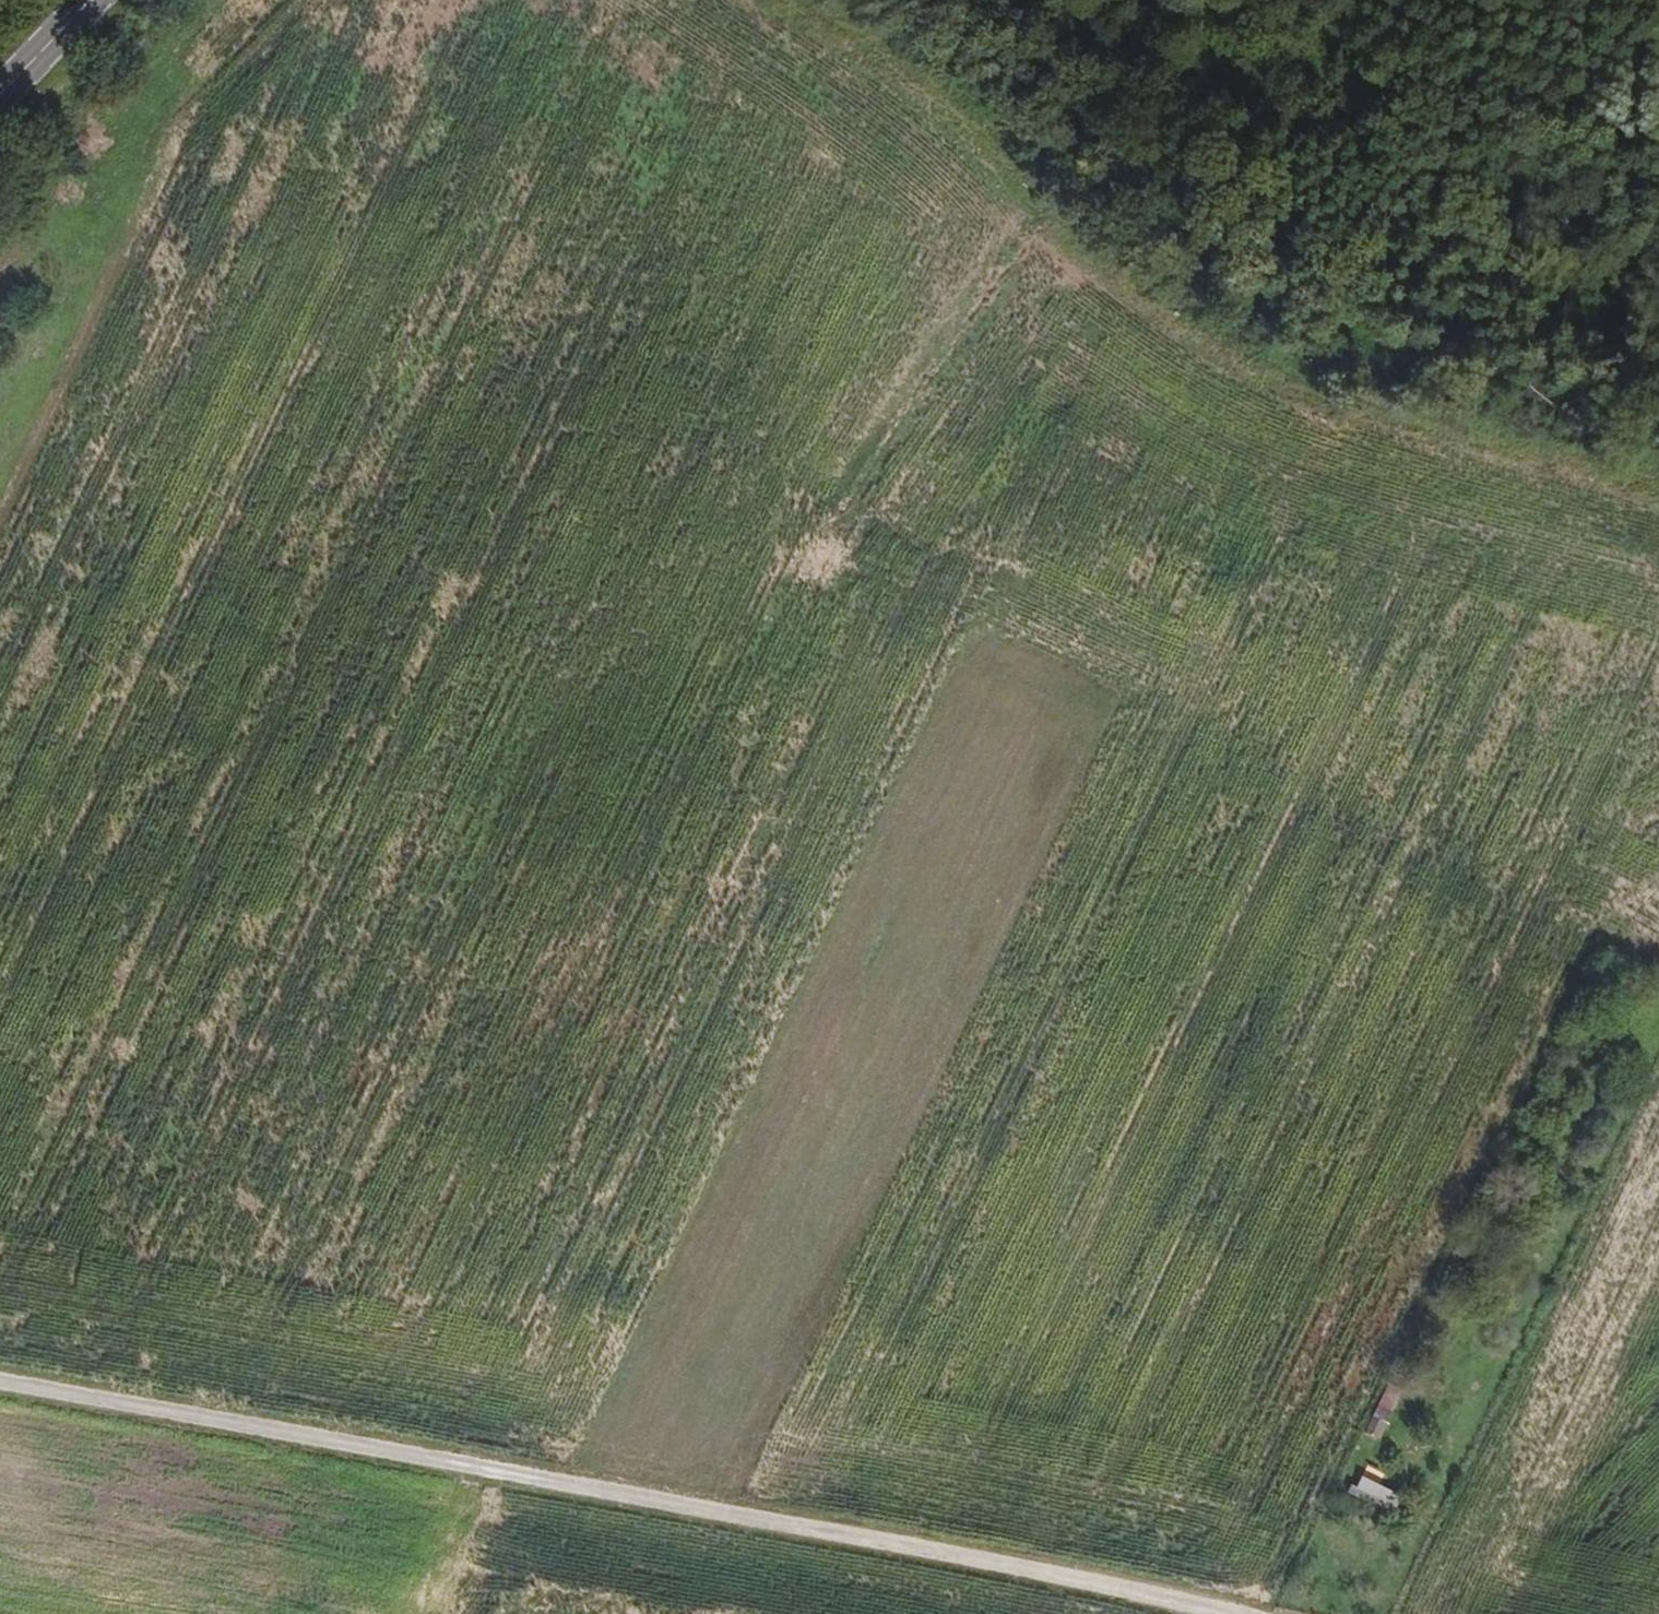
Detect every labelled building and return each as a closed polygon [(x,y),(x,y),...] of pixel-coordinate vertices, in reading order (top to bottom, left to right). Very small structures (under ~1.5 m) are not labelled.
[(1369,1429),(1388,1436),(1404,1396),(1385,1389),(1369,1429)] [(1362,1473),(1353,1491),(1390,1509),(1399,1491),(1362,1473)]
